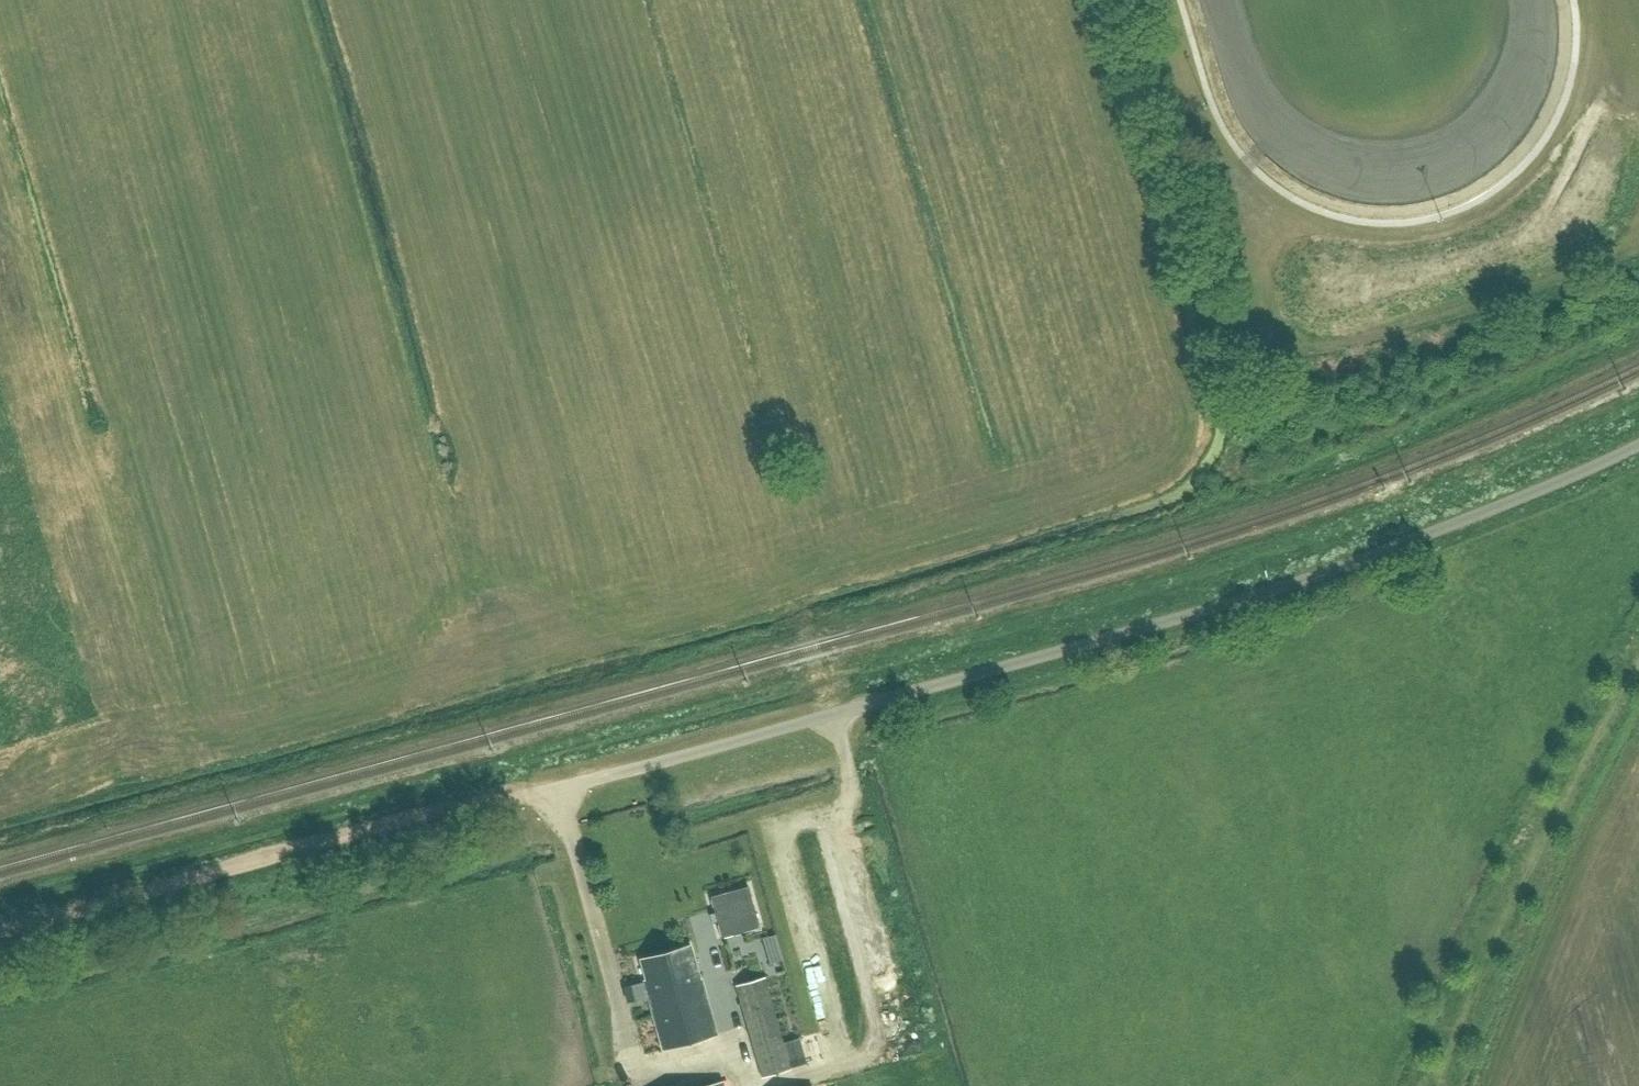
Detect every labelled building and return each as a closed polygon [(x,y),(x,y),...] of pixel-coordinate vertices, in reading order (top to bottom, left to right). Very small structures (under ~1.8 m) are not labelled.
[(712,896),(723,936),(761,926),(750,885),(712,896)] [(775,935),(762,938),(766,951),(779,947),(775,935)] [(658,1050),(714,1034),(698,979),(694,981),(684,947),(638,960),(644,981),(640,982),(658,1050)] [(791,1072),(765,980),(736,987),(763,1079),(791,1072)] [(799,1038),(783,1043),(786,1055),(803,1051),(799,1038)]
